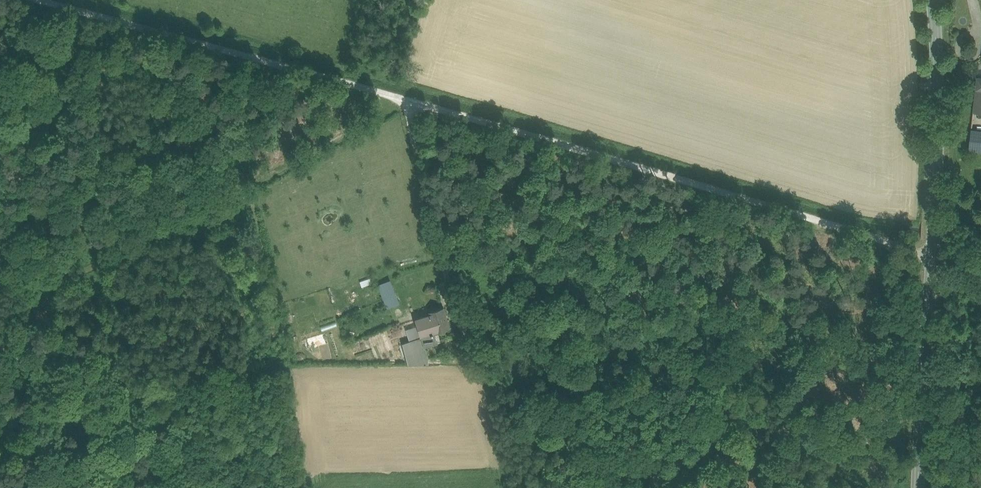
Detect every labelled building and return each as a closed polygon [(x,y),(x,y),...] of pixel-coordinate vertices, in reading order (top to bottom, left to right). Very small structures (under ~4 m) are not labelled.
[(977,87),(971,129),(980,131),(980,87),(977,87)] [(971,129),(969,150),(980,152),(980,131),(971,129)] [(380,282),(387,308),(399,305),(392,279),(380,282)] [(443,312),(414,319),(416,326),(407,329),(410,342),(402,344),(408,369),(429,364),(425,349),(440,345),(437,333),(447,331),(443,312)] [(336,321),(323,327),(324,330),(338,325),(336,321)]
